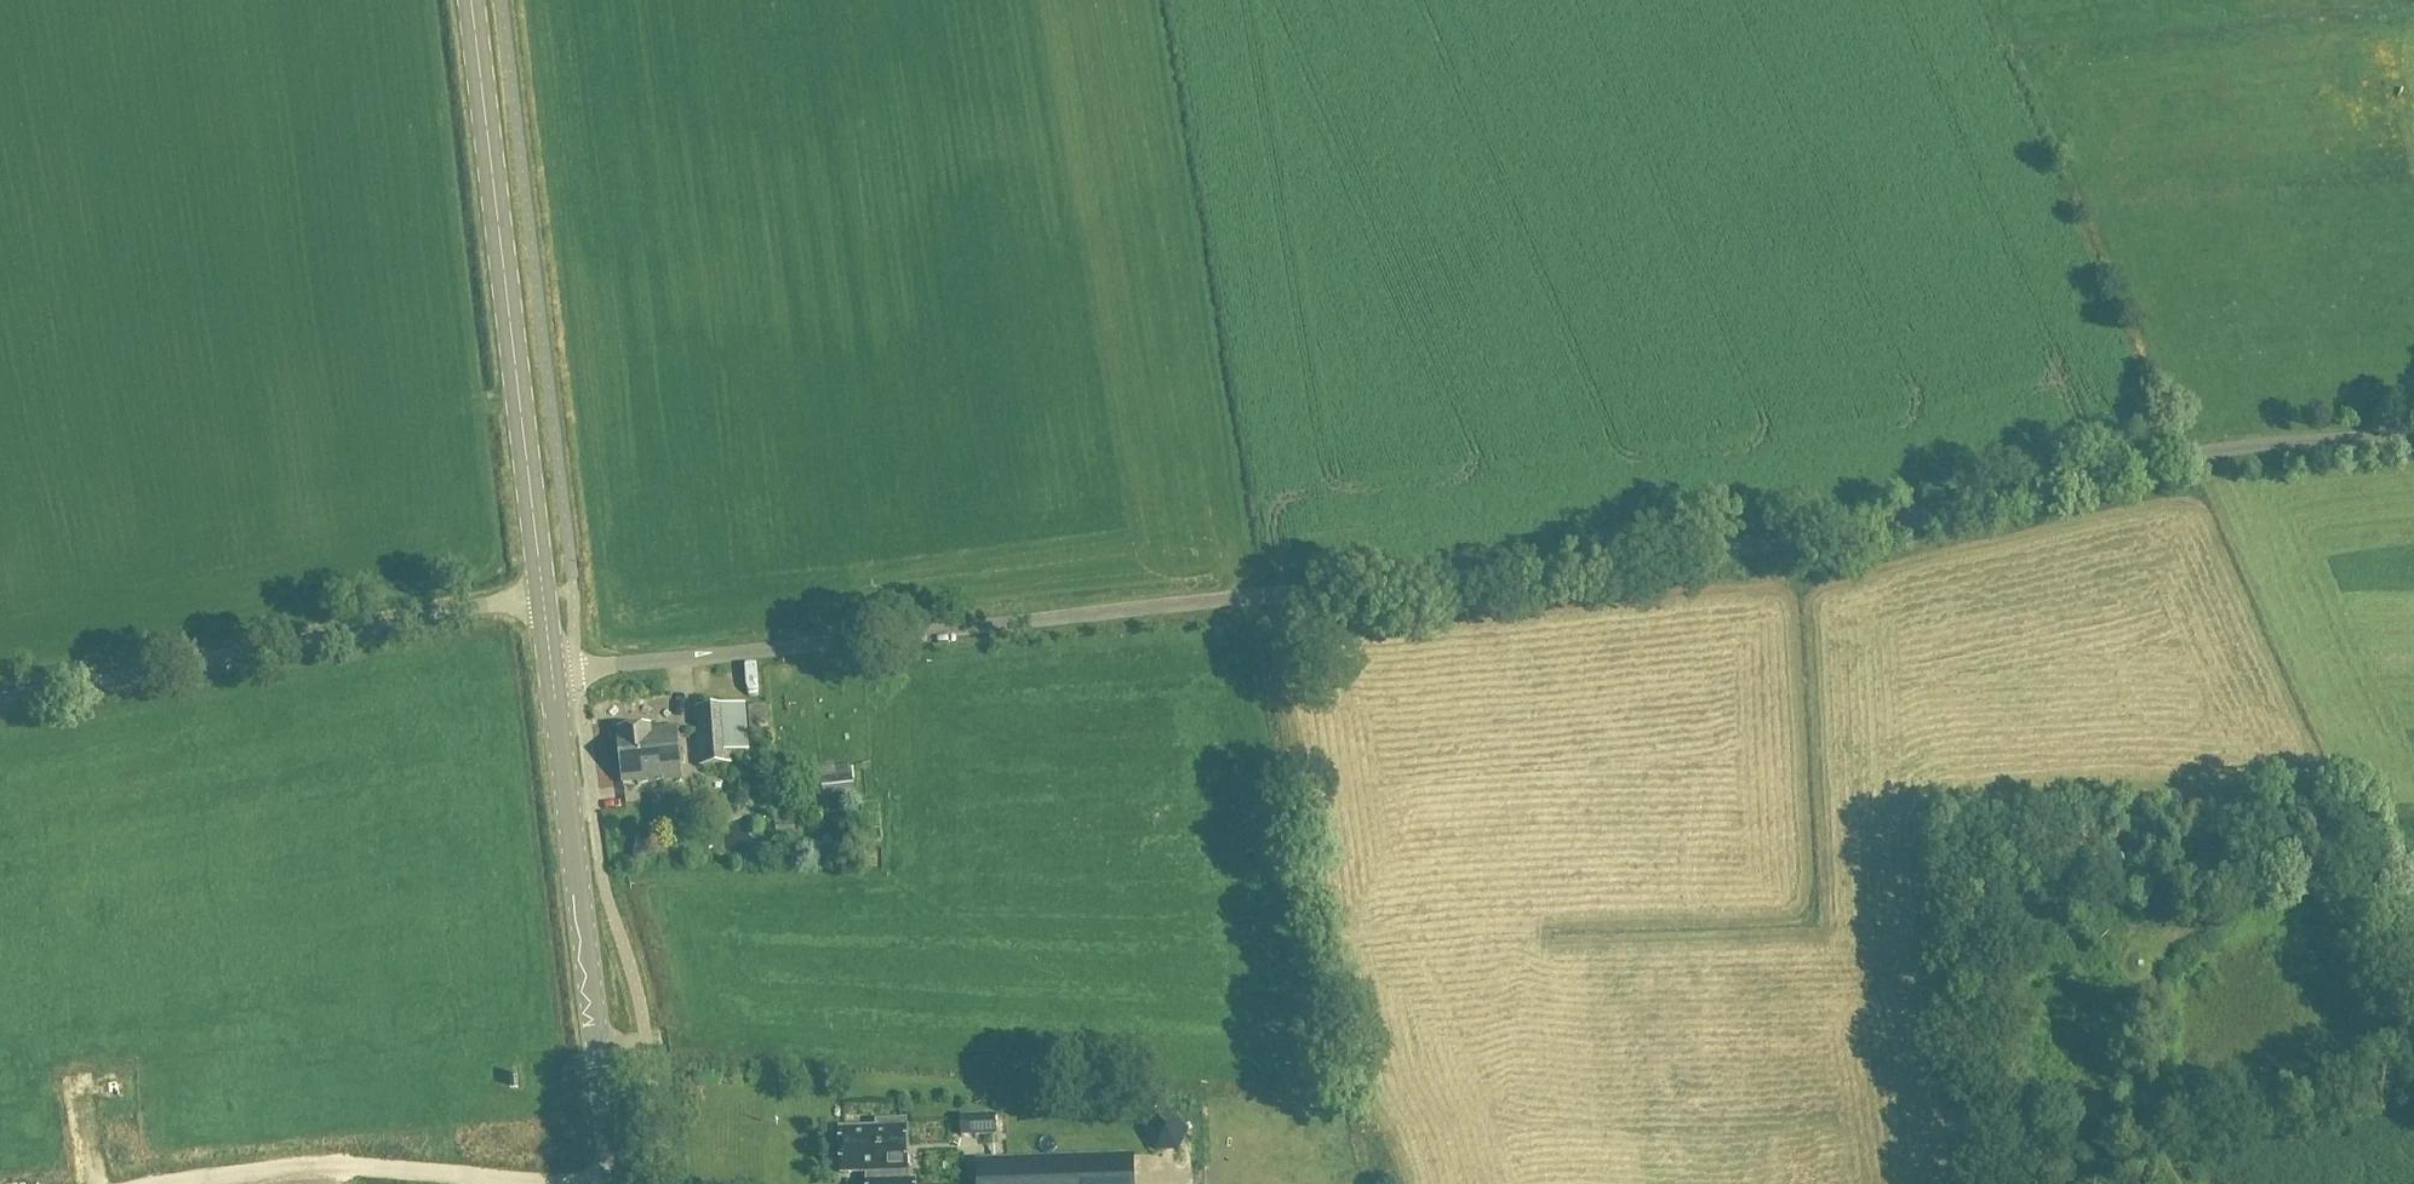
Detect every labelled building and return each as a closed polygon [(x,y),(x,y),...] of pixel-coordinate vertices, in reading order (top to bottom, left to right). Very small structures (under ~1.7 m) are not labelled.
[(744,705),(696,708),(700,768),(731,765),(730,752),(748,751),(744,705)] [(764,708),(748,710),(750,730),(765,729),(764,708)] [(649,727),(617,731),(622,783),(638,782),(638,784),(681,779),(676,727),(648,731),(648,729),(649,729),(649,727)] [(851,765),(820,768),(824,802),(855,799),(851,765)] [(961,1117),(961,1136),(995,1135),(994,1116),(961,1117)] [(1162,1149),(1187,1147),(1184,1116),(1159,1118),(1162,1149)] [(868,1183),(915,1183),(915,1181),(908,1181),(905,1121),(877,1122),(877,1128),(840,1129),(842,1173),(871,1172),(871,1182),(867,1182),(868,1183)] [(977,1183),(1133,1183),(1133,1156),(976,1161),(977,1183)]
